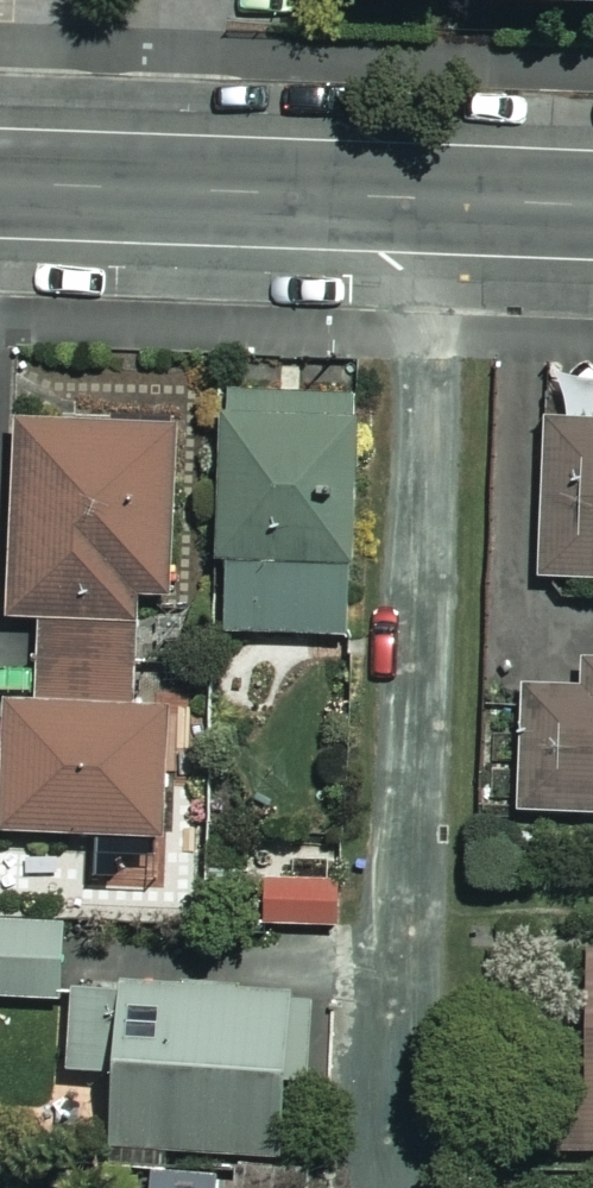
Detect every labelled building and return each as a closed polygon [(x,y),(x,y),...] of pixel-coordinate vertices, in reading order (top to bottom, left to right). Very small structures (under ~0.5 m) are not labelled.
[(349,399),(228,399),(228,631),(350,631),(349,399)] [(43,619),(41,692),(8,690),(6,740),(0,740),(0,830),(166,836),(171,697),(137,696),(140,595),(187,596),(193,423),(19,418),(12,618),(43,619)] [(541,426),(536,586),(592,588),(592,428),(541,426)] [(574,702),(519,700),(516,819),(592,821),(592,672),(575,671),(574,702)] [(332,872),(246,872),(247,935),(332,935),(332,872)] [(0,920),(0,997),(68,998),(69,922),(0,920)] [(581,960),(582,1098),(557,1098),(558,1155),(592,1155),(592,960),(581,960)] [(317,992),(76,983),(72,1070),(120,1072),(117,1147),(291,1154),(294,1071),(314,1072),(317,992)]
